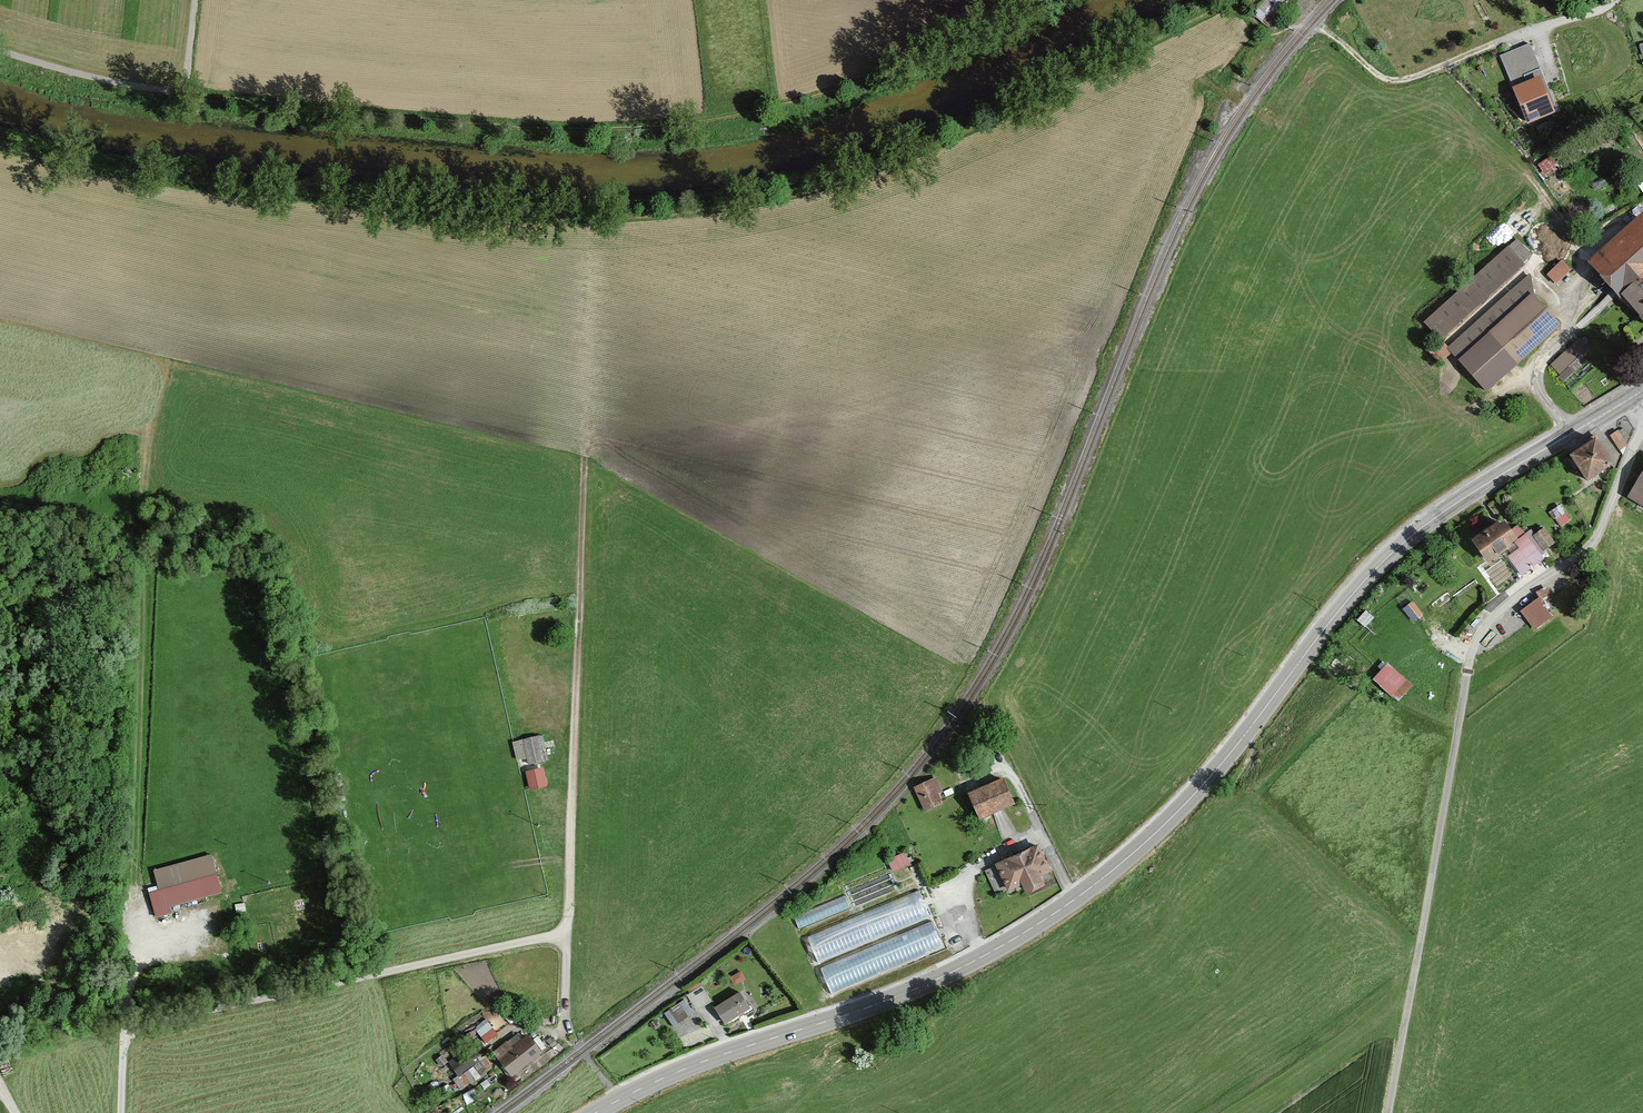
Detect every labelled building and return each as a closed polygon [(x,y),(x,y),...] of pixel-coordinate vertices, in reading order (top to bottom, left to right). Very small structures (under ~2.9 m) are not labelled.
[(1556,109),(1529,44),(1500,55),(1527,121),(1556,109)] [(1588,260),(1642,319),(1642,209),(1588,260)] [(1529,252),(1514,236),(1420,318),(1487,389),(1562,323),(1530,290),(1529,252)] [(1563,258),(1548,274),(1558,282),(1572,266),(1563,258)] [(1551,362),(1566,380),(1590,358),(1586,354),(1593,348),(1582,335),(1551,362)] [(1617,430),(1610,435),(1620,449),(1627,444),(1617,430)] [(1613,465),(1596,437),(1570,453),(1587,481),(1613,465)] [(1631,500),(1642,507),(1642,482),(1631,500)] [(1561,503),(1551,510),(1562,525),(1573,518),(1561,503)] [(1518,538),(1505,517),(1475,537),(1489,558),(1518,538)] [(1520,608),(1535,630),(1556,615),(1547,602),(1556,596),(1547,584),(1536,591),(1539,595),(1520,608)] [(1404,606),(1414,620),(1425,612),(1414,599),(1404,606)] [(1407,678),(1388,661),(1370,680),(1389,698),(1407,678)] [(545,739),(526,741),(529,765),(548,762),(545,739)] [(543,772),(528,775),(531,790),(546,787),(543,772)] [(937,781),(917,791),(927,813),(948,804),(937,781)] [(1006,782),(971,797),(982,823),(1017,808),(1006,782)] [(1040,848),(997,868),(1009,895),(1027,886),(1032,897),(1047,890),(1044,885),(1055,880),(1040,848)] [(175,910),(173,904),(223,891),(214,852),(154,867),(158,885),(149,887),(156,915),(175,910)] [(907,855),(891,863),(897,875),(913,867),(907,855)] [(922,890),(807,932),(817,959),(932,918),(922,890)] [(848,894),(795,915),(800,926),(852,906),(848,894)] [(935,921),(820,964),(830,991),(945,948),(935,921)] [(743,994),(718,1010),(729,1026),(753,1010),(743,994)] [(686,997),(665,1009),(673,1024),(694,1013),(686,997)] [(488,1017),(475,1026),(486,1042),(499,1033),(488,1017)] [(506,1039),(491,1050),(512,1077),(545,1051),(529,1031),(521,1038),(517,1034),(508,1041),(506,1039)] [(458,1075),(474,1066),(476,1069),(489,1061),(479,1043),(449,1060),(458,1075)]
